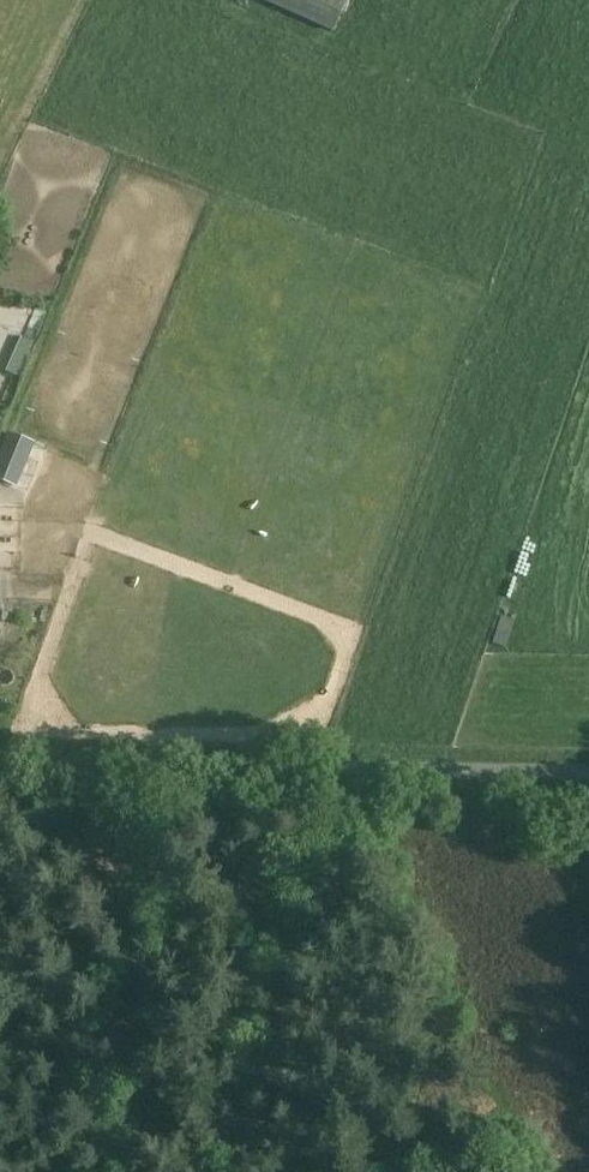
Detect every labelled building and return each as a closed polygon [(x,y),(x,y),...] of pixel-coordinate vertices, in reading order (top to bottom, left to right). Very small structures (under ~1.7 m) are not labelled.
[(333,33),(347,0),(259,0),(333,33)] [(34,445),(9,435),(2,452),(10,456),(0,482),(16,488),(34,445)]
